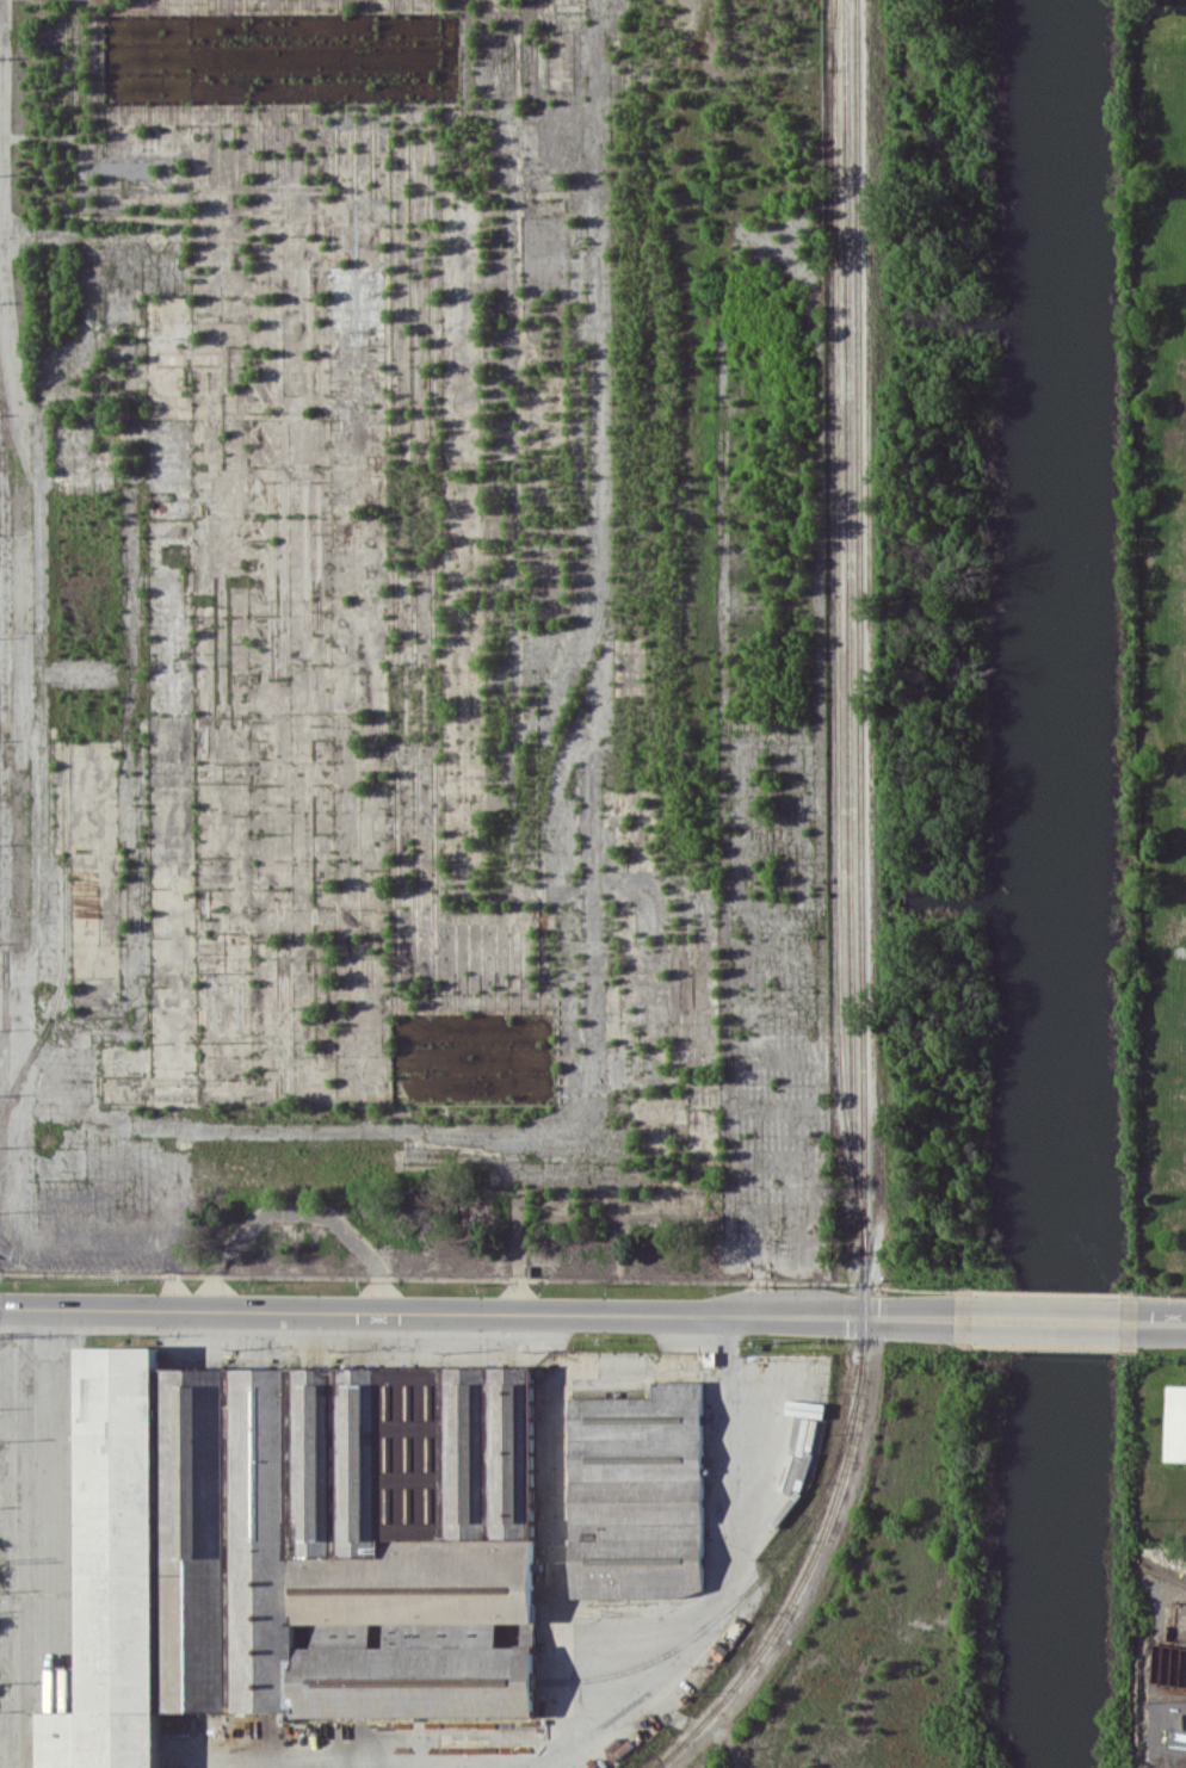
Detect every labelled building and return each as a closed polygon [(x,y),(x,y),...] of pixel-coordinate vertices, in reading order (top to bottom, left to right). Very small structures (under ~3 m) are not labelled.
[(161,1717),(161,1767),(35,1767),(35,1710),(74,1710),(74,1346),(153,1346),(153,1371),(533,1370),(533,1595),(533,1612),(533,1680),(533,1716),(161,1717)] [(568,1397),(650,1396),(650,1378),(700,1378),(703,1584),(673,1595),(569,1597),(568,1397)] [(1168,1384),(1185,1385),(1185,1459),(1166,1458),(1168,1384)]
